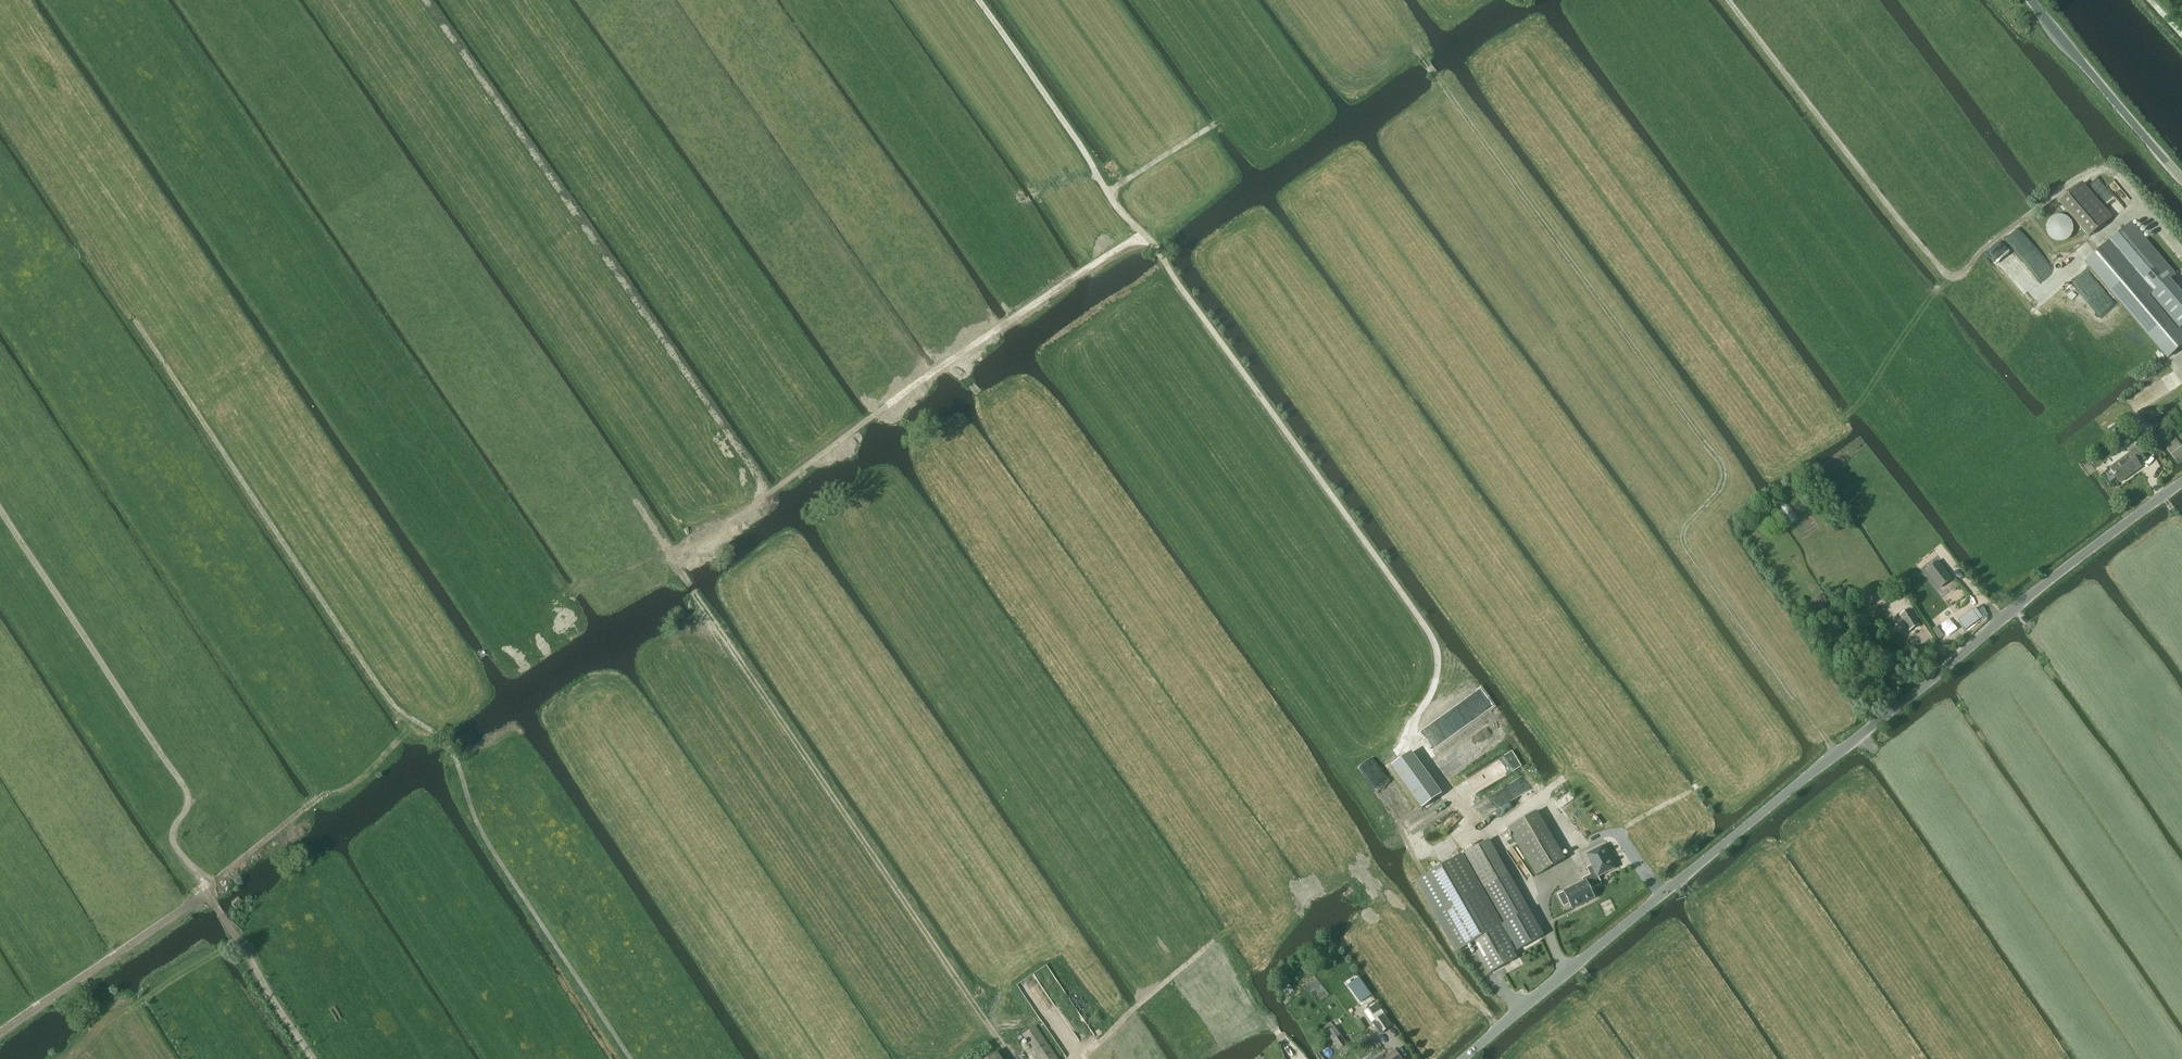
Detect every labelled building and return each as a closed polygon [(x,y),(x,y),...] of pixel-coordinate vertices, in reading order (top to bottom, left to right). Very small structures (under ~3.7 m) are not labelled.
[(2088,237),(2112,217),(2082,183),(2059,203),(2088,237)] [(2084,263),(2167,359),(2181,346),(2181,294),(2170,279),(2175,275),(2131,223),(2084,263)] [(2130,432),(2139,445),(2150,437),(2141,424),(2130,432)] [(2138,464),(2144,459),(2134,445),(2127,450),(2130,454),(2109,469),(2119,483),(2140,467),(2138,464)] [(1925,571),(1939,589),(1952,579),(1938,561),(1925,571)] [(1828,604),(1821,594),(1814,599),(1820,609),(1828,604)] [(1850,604),(1847,598),(1839,603),(1843,609),(1850,604)] [(1807,622),(1819,614),(1814,607),(1802,615),(1807,622)] [(1909,631),(1919,624),(1910,609),(1899,615),(1909,631)] [(1980,619),(1973,609),(1958,620),(1965,630),(1980,619)] [(1943,636),(1936,627),(1932,630),(1939,639),(1943,636)] [(1565,858),(1549,832),(1521,849),(1537,876),(1565,858)] [(1457,951),(1471,943),(1488,974),(1516,958),(1513,952),(1516,950),(1517,951),(1543,936),(1489,840),(1417,881),(1457,951)] [(1595,872),(1590,875),(1596,887),(1602,884),(1598,877),(1615,869),(1603,846),(1586,854),(1595,872)] [(1596,887),(1590,875),(1582,879),(1584,882),(1563,892),(1572,909),(1595,898),(1591,889),(1596,887)] [(1357,1007),(1371,998),(1358,978),(1344,987),(1357,1007)] [(1284,992),(1291,987),(1288,983),(1281,988),(1284,992)] [(1364,1013),(1372,1023),(1384,1015),(1385,1014),(1377,1003),(1364,1013)] [(1372,1023),(1381,1034),(1392,1026),(1384,1015),(1372,1023)] [(1035,1027),(1022,1036),(1038,1058),(1057,1058),(1035,1027)] [(1339,1050),(1347,1044),(1334,1027),(1326,1033),(1339,1050)] [(1395,1051),(1386,1057),(1384,1054),(1376,1058),(1401,1058),(1395,1051)]
